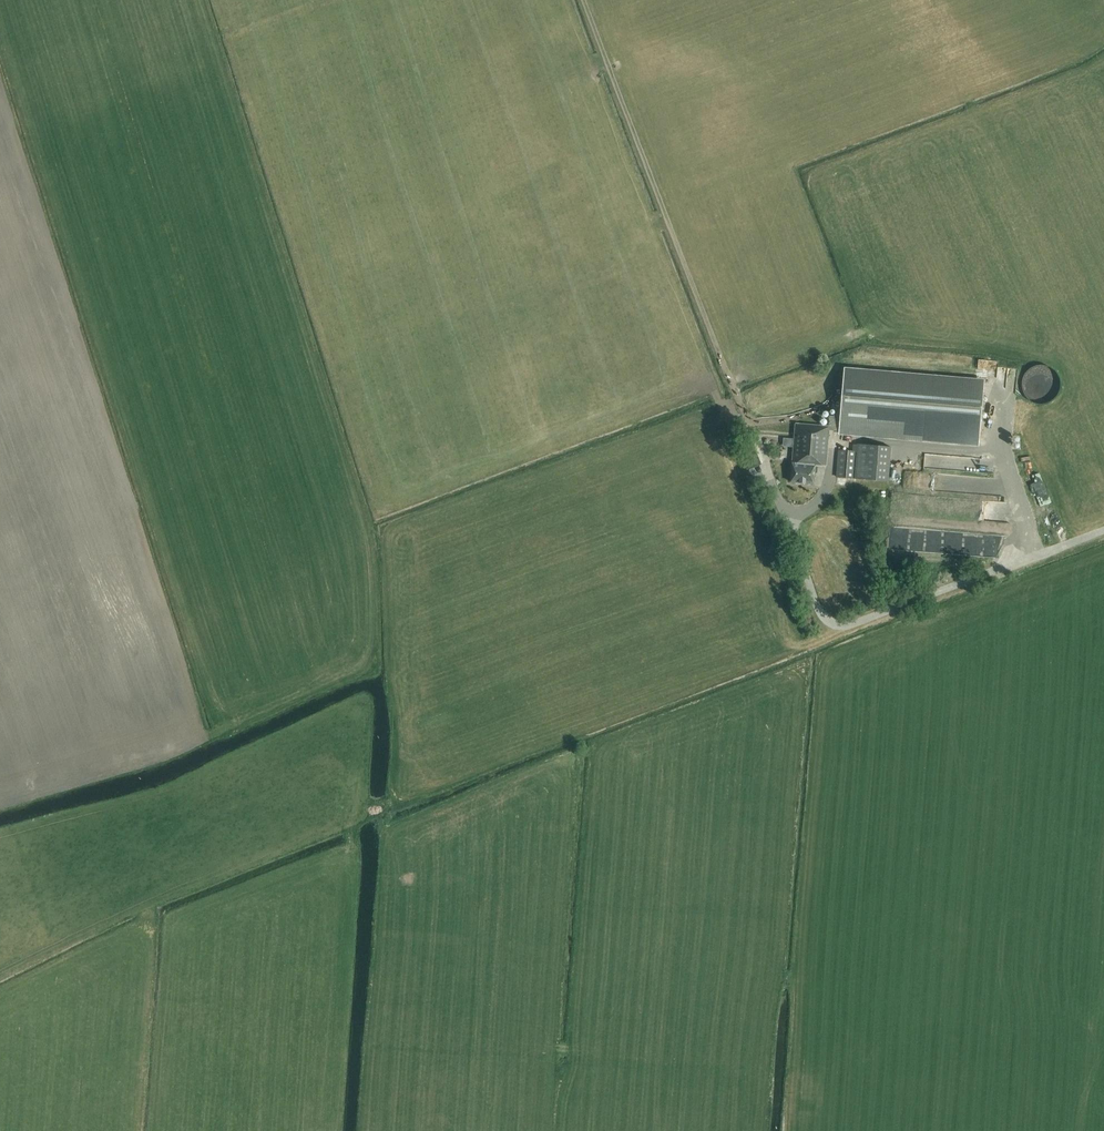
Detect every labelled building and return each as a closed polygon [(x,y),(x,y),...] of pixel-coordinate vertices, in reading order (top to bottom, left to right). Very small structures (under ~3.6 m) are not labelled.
[(1027,394),(1057,393),(1056,366),(1026,368),(1027,394)] [(979,444),(982,408),(984,380),(844,369),(841,410),(835,409),(835,417),(830,416),(829,426),(795,423),(789,481),(815,483),(817,466),(824,467),(827,430),(979,444)] [(888,481),(891,447),(852,444),(852,451),(839,450),(836,477),(888,481)] [(755,463),(757,463),(762,461),(759,450),(752,452),(755,463)] [(926,454),(927,465),(942,464),(942,453),(926,454)]
